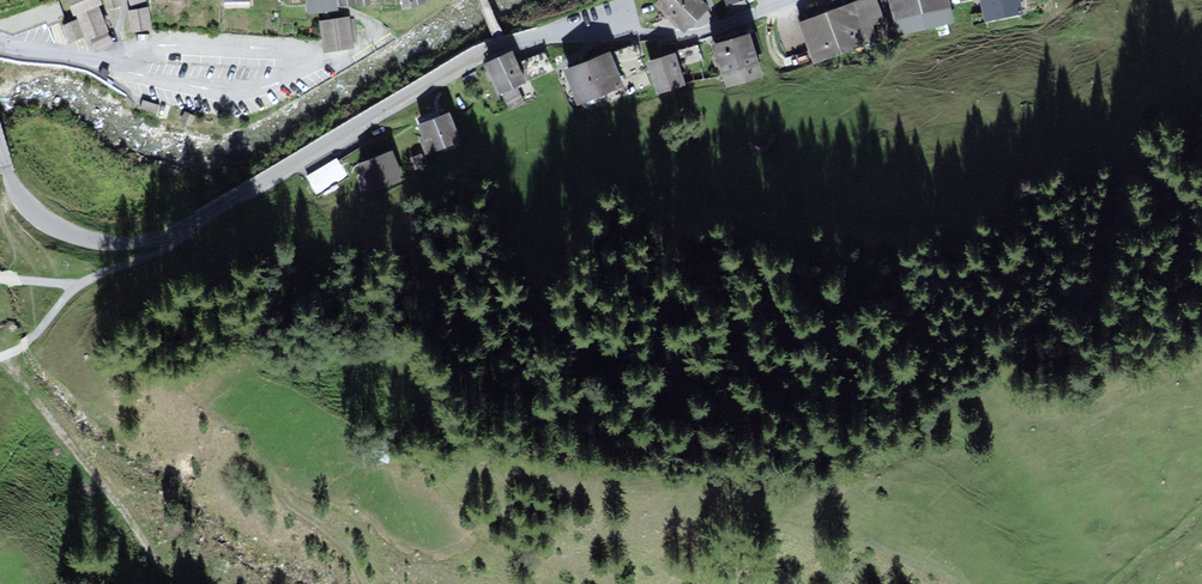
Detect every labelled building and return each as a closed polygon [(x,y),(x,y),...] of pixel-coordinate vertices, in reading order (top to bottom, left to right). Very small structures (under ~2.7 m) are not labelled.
[(0,20),(0,26),(12,30),(63,13),(57,0),(52,0),(0,20)] [(73,12),(97,2),(96,0),(68,0),(73,12)] [(119,0),(105,0),(108,9),(120,6),(119,0)] [(336,9),(335,0),(310,0),(312,12),(336,9)] [(698,0),(664,0),(658,6),(684,31),(706,8),(698,0)] [(731,15),(748,9),(745,2),(740,4),(739,0),(725,0),(731,15)] [(802,24),(814,58),(875,36),(871,23),(880,20),(873,0),(867,0),(802,24)] [(899,31),(951,20),(947,0),(892,0),(899,31)] [(988,19),(1021,13),(1018,0),(985,0),(988,19)] [(104,31),(95,8),(77,14),(87,37),(104,31)] [(147,8),(130,11),(133,29),(150,26),(147,8)] [(348,20),(322,23),(326,50),(352,47),(348,20)] [(79,36),(74,21),(63,25),(69,40),(79,36)] [(107,33),(92,40),(96,49),(111,42),(107,33)] [(749,36),(716,46),(728,86),(760,77),(749,36)] [(604,61),(602,56),(565,73),(578,102),(592,96),(594,102),(645,79),(632,49),(604,61)] [(526,81),(512,53),(486,65),(506,105),(518,99),(512,87),(526,81)] [(545,54),(525,62),(532,77),(551,69),(545,54)] [(674,56),(650,63),(659,92),(683,85),(674,56)] [(460,141),(449,113),(415,127),(427,155),(460,141)] [(402,178),(391,151),(359,165),(371,192),(402,178)] [(343,176),(333,161),(310,176),(320,192),(343,176)]
